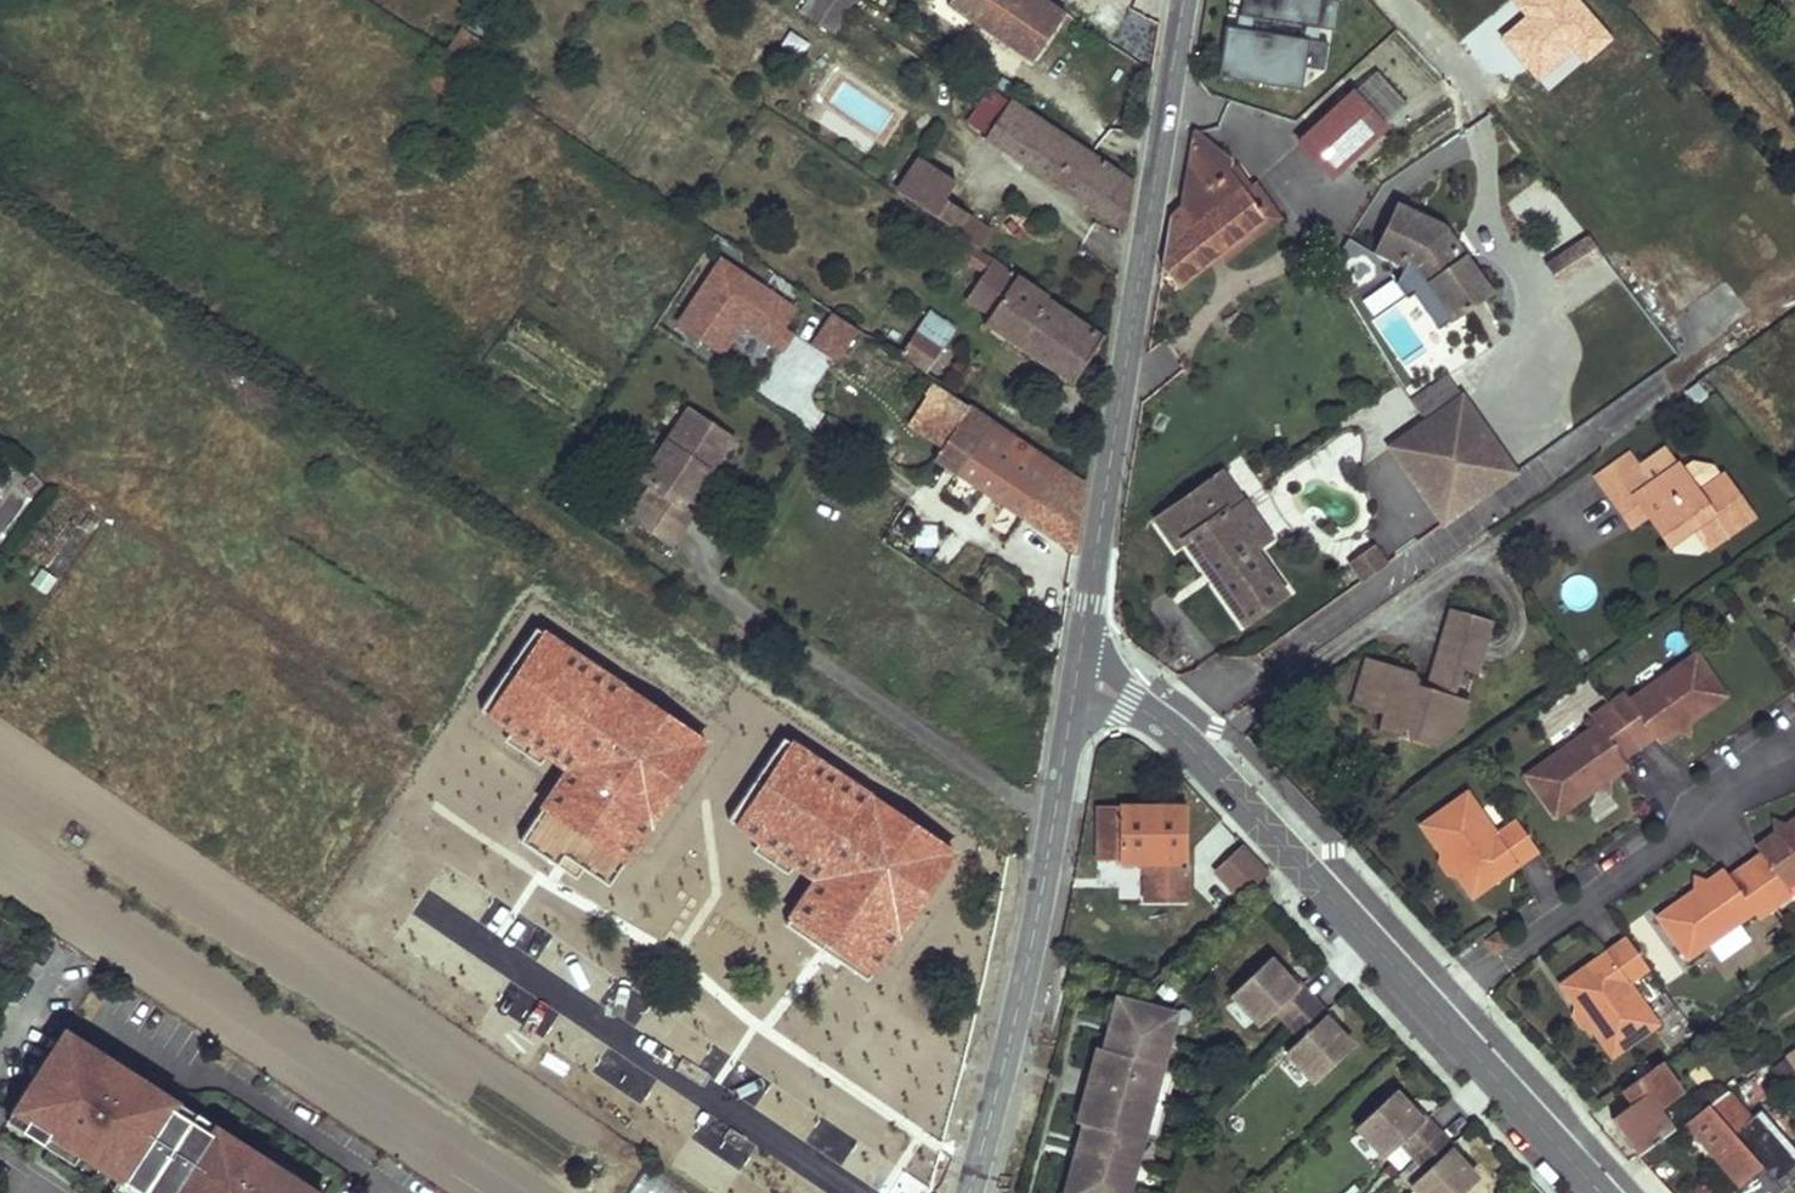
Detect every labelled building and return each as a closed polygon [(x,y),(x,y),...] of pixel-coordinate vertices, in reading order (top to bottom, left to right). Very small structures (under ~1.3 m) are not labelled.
[(800,13),(831,34),(854,0),(809,0),(800,13)] [(947,8),(1032,64),(1065,14),(1044,0),(952,0),(947,8)] [(1242,17),(1336,31),(1341,1),(1336,0),(1245,0),(1242,17)] [(932,28),(919,21),(913,33),(924,40),(932,28)] [(493,40),(467,22),(460,32),(486,50),(493,40)] [(1327,41),(1224,26),(1217,79),(1301,90),(1304,68),(1323,71),(1327,41)] [(486,50),(460,32),(444,56),(481,81),(497,57),(486,50)] [(481,81),(444,56),(426,83),(462,108),(481,81)] [(1007,103),(990,91),(968,124),(985,135),(984,137),(1124,230),(1132,182),(1009,100),(1007,103)] [(1373,113),(1354,91),(1297,142),(1330,177),(1385,128),(1373,113)] [(1171,215),(1163,264),(1178,282),(1219,248),(1263,213),(1245,192),(1226,169),(1229,158),(1193,130),(1182,205),(1171,215)] [(965,169),(937,151),(930,164),(956,181),(965,169)] [(955,184),(918,161),(899,191),(955,230),(954,233),(978,250),(990,232),(944,201),(955,184)] [(9,166),(0,179),(0,182),(8,188),(18,172),(9,166)] [(1256,183),(1245,192),(1263,213),(1271,223),(1280,215),(1256,183)] [(1443,224),(1396,203),(1375,247),(1407,262),(1410,258),(1454,313),(1490,283),(1462,248),(1453,255),(1445,245),(1454,238),(1443,224)] [(1263,213),(1219,248),(1228,260),(1271,223),(1263,213)] [(954,233),(951,232),(944,241),(952,246),(946,254),(956,261),(963,252),(987,269),(993,260),(978,250),(954,233)] [(1600,252),(1585,235),(1544,262),(1558,286),(1600,252)] [(1462,248),(1454,238),(1445,245),(1453,255),(1462,248)] [(1407,262),(1375,247),(1371,258),(1412,278),(1445,321),(1454,313),(1410,258),(1407,262)] [(1016,276),(993,260),(987,269),(969,295),(992,311),(1016,276)] [(792,311),(718,261),(675,326),(719,355),(739,325),(769,345),(780,330),(792,311)] [(1048,297),(1016,276),(992,311),(983,325),(1070,385),(1102,339),(1046,301),(1048,297)] [(856,332),(831,315),(809,347),(834,364),(856,332)] [(952,332),(926,315),(898,357),(924,374),(952,332)] [(780,330),(769,345),(780,352),(790,337),(780,330)] [(969,408),(940,388),(910,430),(940,450),(969,410),(969,408)] [(1469,395),(1397,446),(1450,522),(1523,471),(1469,395)] [(663,466),(629,518),(670,545),(691,513),(689,511),(680,505),(703,470),(707,473),(730,439),(686,410),(653,460),(663,466)] [(1084,487),(969,410),(940,450),(935,460),(1074,554),(1084,487)] [(1654,481),(1634,451),(1597,477),(1607,490),(1613,486),(1626,503),(1637,497),(1651,516),(1661,531),(1686,514),(1692,522),(1700,516),(1719,541),(1757,514),(1727,470),(1700,490),(1680,462),(1654,481)] [(680,505),(689,511),(713,476),(707,473),(703,470),(680,505)] [(1243,502),(1223,473),(1209,483),(1229,512),(1243,502)] [(1229,512),(1209,483),(1158,520),(1178,549),(1187,543),(1246,627),(1288,597),(1229,512)] [(1613,486),(1607,490),(1634,527),(1651,516),(1637,497),(1626,503),(1613,486)] [(1686,514),(1661,531),(1667,540),(1692,522),(1686,514)] [(1700,516),(1692,522),(1711,547),(1719,541),(1700,516)] [(1366,575),(1388,562),(1377,544),(1355,557),(1366,575)] [(1458,614),(1452,611),(1440,649),(1481,663),(1486,647),(1451,636),(1458,614)] [(1492,625),(1458,614),(1451,636),(1486,647),(1492,625)] [(535,629),(529,638),(549,652),(555,642),(535,629)] [(647,829),(698,753),(678,739),(685,729),(555,642),(549,652),(529,638),(480,711),(578,776),(558,806),(548,800),(520,841),(556,865),(562,855),(571,861),(596,823),(624,841),(637,822),(647,829)] [(1413,676),(1373,663),(1358,710),(1382,717),(1403,724),(1398,742),(1429,752),(1436,729),(1444,725),(1459,730),(1467,706),(1451,701),(1459,675),(1475,680),(1481,663),(1440,649),(1427,692),(1417,689),(1419,683),(1413,676)] [(1610,705),(1641,748),(1656,736),(1661,743),(1679,730),(1681,722),(1687,718),(1690,723),(1728,695),(1698,653),(1632,699),(1627,692),(1610,705)] [(1641,748),(1610,705),(1593,717),(1599,724),(1527,776),(1557,818),(1599,788),(1597,783),(1604,778),(1609,780),(1630,766),(1625,759),(1641,748)] [(1403,724),(1382,717),(1377,735),(1398,742),(1403,724)] [(1681,722),(1679,730),(1691,736),(1690,723),(1687,718),(1681,722)] [(1444,725),(1436,729),(1429,752),(1459,734),(1459,730),(1444,725)] [(685,729),(678,739),(698,753),(705,742),(685,729)] [(783,739),(776,749),(796,762),(803,752),(783,739)] [(803,752),(796,762),(776,749),(728,820),(816,880),(826,886),(816,901),(848,923),(828,953),(867,980),(882,957),(873,950),(885,931),(895,938),(946,862),(926,849),(933,840),(803,752)] [(1597,783),(1599,788),(1611,793),(1609,780),(1604,778),(1597,783)] [(1469,792),(1423,825),(1443,854),(1451,857),(1458,868),(1459,877),(1474,898),(1540,851),(1518,819),(1498,833),(1469,792)] [(1095,807),(1095,860),(1117,860),(1117,868),(1140,868),(1140,901),(1186,901),(1187,805),(1119,805),(1119,807),(1095,807)] [(1786,824),(1774,817),(1777,830),(1783,832),(1789,828),(1786,824)] [(1746,863),(1776,905),(1792,893),(1788,885),(1794,880),(1794,818),(1786,824),(1789,828),(1783,832),(1777,830),(1756,845),(1762,852),(1746,863)] [(608,886),(647,829),(637,822),(624,841),(596,823),(571,861),(608,886)] [(933,840),(926,849),(946,862),(953,853),(933,840)] [(1266,872),(1239,844),(1211,872),(1238,899),(1266,872)] [(1443,854),(1441,864),(1449,875),(1459,877),(1458,868),(1451,857),(1443,854)] [(1689,957),(1754,911),(1759,917),(1776,905),(1746,863),(1730,875),(1725,868),(1707,880),(1706,888),(1700,893),(1696,888),(1658,915),(1689,957)] [(1707,880),(1695,874),(1696,888),(1700,893),(1706,888),(1707,880)] [(785,925),(828,953),(848,923),(816,901),(826,886),(816,880),(785,925)] [(895,938),(885,931),(873,950),(882,957),(895,938)] [(1500,934),(1489,941),(1496,951),(1507,944),(1500,934)] [(1628,937),(1562,984),(1577,1006),(1586,1009),(1593,1020),(1594,1028),(1614,1057),(1660,1024),(1631,983),(1651,969),(1628,937)] [(1288,1024),(1313,999),(1302,986),(1292,976),(1288,980),(1267,959),(1231,994),(1260,1024),(1275,1010),(1288,1024)] [(648,984),(638,1011),(669,1023),(679,996),(648,984)] [(1141,1140),(1161,1064),(1174,1014),(1117,998),(1112,1014),(1118,1016),(1113,1035),(1107,1034),(1103,1049),(1097,1047),(1090,1071),(1124,1080),(1117,1108),(1083,1099),(1076,1122),(1082,1124),(1079,1139),(1084,1140),(1079,1160),(1073,1159),(1064,1192),(1127,1192),(1141,1140)] [(1326,1011),(1313,999),(1288,1024),(1300,1037),(1286,1051),(1316,1081),(1352,1046),(1331,1025),(1335,1021),(1326,1011)] [(733,1059),(822,1113),(857,1056),(768,1002),(733,1059)] [(1577,1006),(1576,1016),(1583,1026),(1594,1028),(1593,1020),(1586,1009),(1577,1006)] [(1118,1016),(1112,1014),(1107,1034),(1113,1035),(1118,1016)] [(65,1031),(58,1041),(77,1054),(84,1043),(65,1031)] [(301,1191),(306,1185),(255,1153),(249,1162),(228,1148),(233,1139),(214,1127),(210,1133),(172,1108),(176,1102),(157,1090),(150,1101),(128,1087),(136,1076),(84,1043),(77,1054),(58,1041),(14,1110),(29,1120),(22,1130),(73,1163),(79,1152),(120,1178),(143,1192),(304,1192),(301,1191)] [(1784,1056),(1794,1072),(1794,1049),(1784,1056)] [(1709,1061),(1690,1076),(1710,1107),(1726,1096),(1731,1092),(1709,1061)] [(1141,1140),(1156,1144),(1176,1067),(1161,1064),(1141,1140)] [(1633,1103),(1614,1118),(1641,1154),(1677,1130),(1661,1106),(1679,1091),(1661,1065),(1625,1090),(1633,1103)] [(1124,1080),(1090,1071),(1083,1099),(1117,1108),(1124,1080)] [(136,1076),(128,1087),(150,1101),(157,1090),(136,1076)] [(1414,1156),(1440,1131),(1428,1118),(1418,1109),(1414,1112),(1394,1091),(1357,1126),(1387,1156),(1401,1142),(1414,1156)] [(734,1093),(726,1111),(746,1120),(754,1102),(734,1093)] [(1726,1096),(1710,1107),(1730,1137),(1744,1125),(1726,1096)] [(176,1102),(172,1108),(210,1133),(214,1127),(176,1102)] [(1710,1107),(1688,1122),(1734,1188),(1754,1174),(1730,1137),(1710,1107)] [(1440,1131),(1414,1156),(1427,1169),(1412,1183),(1422,1192),(1463,1192),(1478,1178),(1458,1157),(1461,1154),(1452,1143),(1440,1131)] [(233,1139),(228,1148),(249,1162),(255,1153),(233,1139)] [(1084,1140),(1079,1139),(1073,1159),(1079,1160),(1084,1140)] [(641,1171),(628,1192),(681,1192),(641,1171)] [(113,1188),(120,1192),(143,1192),(120,1178),(113,1188)]
